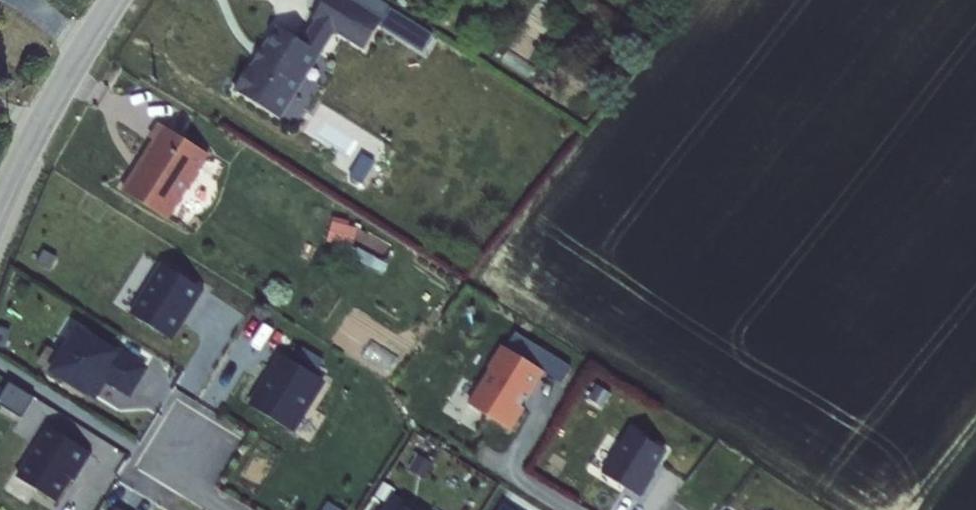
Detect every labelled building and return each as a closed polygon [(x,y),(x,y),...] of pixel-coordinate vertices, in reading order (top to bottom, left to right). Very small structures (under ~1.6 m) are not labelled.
[(370,53),(387,26),(347,0),(327,0),(315,18),(319,21),(335,31),(370,53)] [(395,14),(373,0),(356,0),(353,4),(387,26),(395,14)] [(319,21),(304,44),(316,52),(320,54),(335,31),(319,21)] [(304,44),(279,28),(264,51),(262,50),(255,60),(257,62),(253,70),(249,68),(234,91),(279,119),(294,96),(293,89),(316,52),(304,44)] [(207,155),(159,124),(150,139),(154,141),(140,164),(143,165),(138,173),(135,172),(122,192),(167,220),(207,155)] [(367,180),(373,160),(359,156),(352,175),(367,180)] [(351,248),(356,231),(333,225),(329,243),(351,248)] [(188,314),(205,289),(164,263),(132,314),(170,338),(186,313),(188,314)] [(79,332),(53,375),(93,400),(104,380),(132,398),(148,372),(120,355),(119,357),(79,332)] [(471,407),(513,432),(526,410),(523,408),(545,373),(503,347),(489,369),(493,371),(471,407)] [(322,379),(284,355),(272,374),(274,376),(269,384),(265,382),(250,405),(290,430),(322,379)] [(462,377),(453,393),(471,402),(480,386),(462,377)] [(35,398),(10,382),(0,398),(0,406),(22,419),(35,398)] [(75,482),(92,454),(50,428),(18,479),(56,503),(71,479),(75,482)] [(667,452),(632,431),(604,476),(642,499),(656,477),(653,475),(667,452)] [(409,508),(393,497),(385,509),(408,509),(409,508)]
